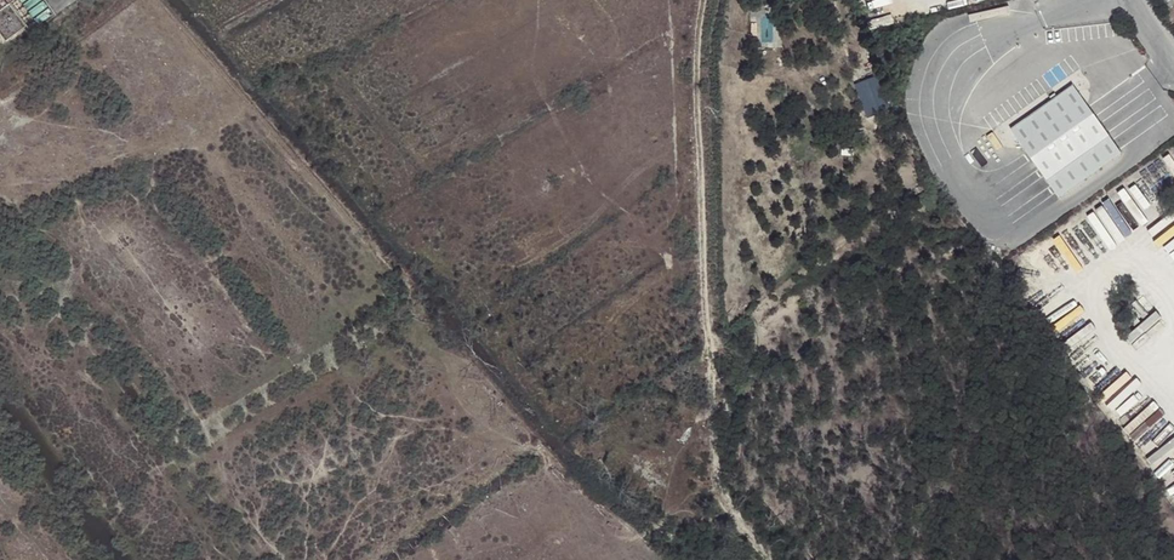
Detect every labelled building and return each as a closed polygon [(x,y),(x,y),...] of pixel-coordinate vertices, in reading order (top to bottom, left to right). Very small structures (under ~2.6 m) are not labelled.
[(7,42),(28,27),(11,5),(17,1),(16,0),(0,0),(0,32),(7,42)] [(1057,195),(1120,151),(1075,90),(1013,135),(1057,195)] [(1173,222),(1173,220),(1171,217),(1158,229),(1162,233),(1173,222)]
